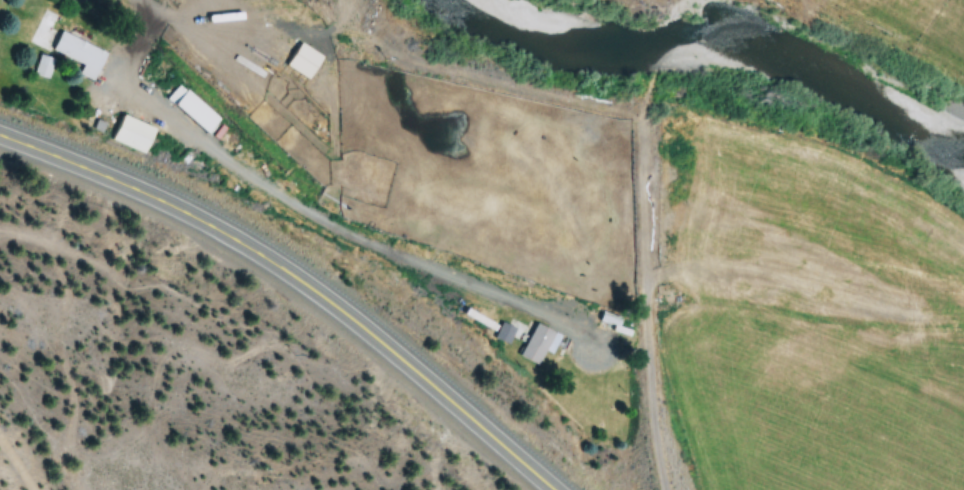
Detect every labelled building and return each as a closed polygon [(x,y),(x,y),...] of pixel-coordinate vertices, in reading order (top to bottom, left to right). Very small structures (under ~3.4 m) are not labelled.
[(58,32),(107,57),(94,82),(80,75),(84,67),(49,50),(58,32)] [(297,44),(283,66),(306,81),(320,58),(297,44)] [(41,56),(35,76),(50,81),(56,60),(41,56)] [(184,91),(218,120),(204,137),(170,108),(184,91)] [(124,116),(159,130),(149,156),(113,141),(124,116)] [(598,313),(595,322),(614,328),(617,320),(598,313)] [(514,328),(500,322),(493,339),(508,345),(514,328)] [(501,338),(514,345),(523,329),(509,322),(501,338)] [(533,324),(517,353),(542,367),(558,337),(533,324)]
